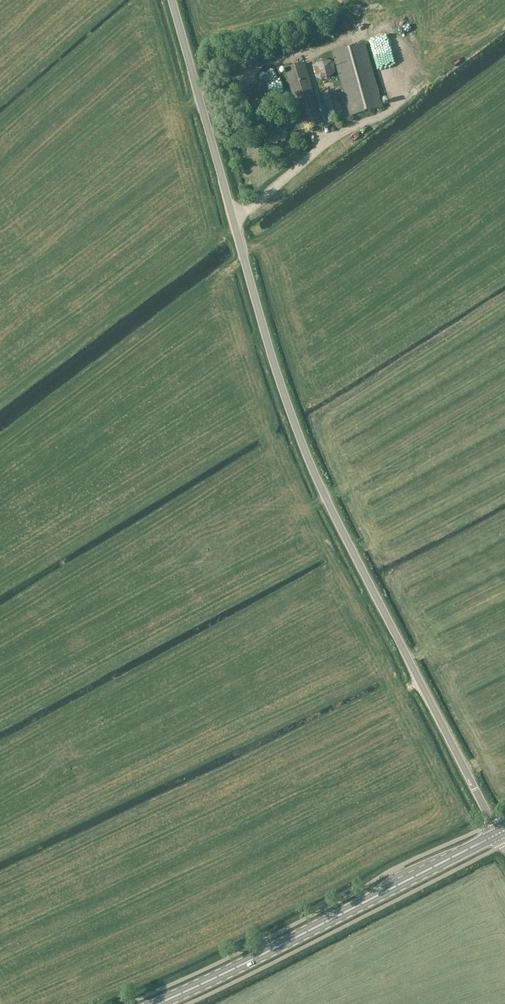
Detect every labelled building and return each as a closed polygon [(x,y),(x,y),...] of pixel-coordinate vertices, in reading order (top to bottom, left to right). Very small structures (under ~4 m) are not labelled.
[(334,54),(351,117),(381,109),(364,45),(334,54)] [(332,63),(321,60),(313,68),(317,78),(326,81),(335,73),(332,63)] [(283,124),(262,130),(266,144),(287,139),(286,135),(302,130),(303,131),(322,125),(304,64),(285,69),(300,121),(283,126),(283,124)] [(238,80),(241,95),(262,90),(259,75),(238,80)] [(382,96),(389,102),(398,92),(387,81),(381,88),(385,92),(382,96)] [(342,119),(335,91),(321,94),(329,123),(342,119)]
